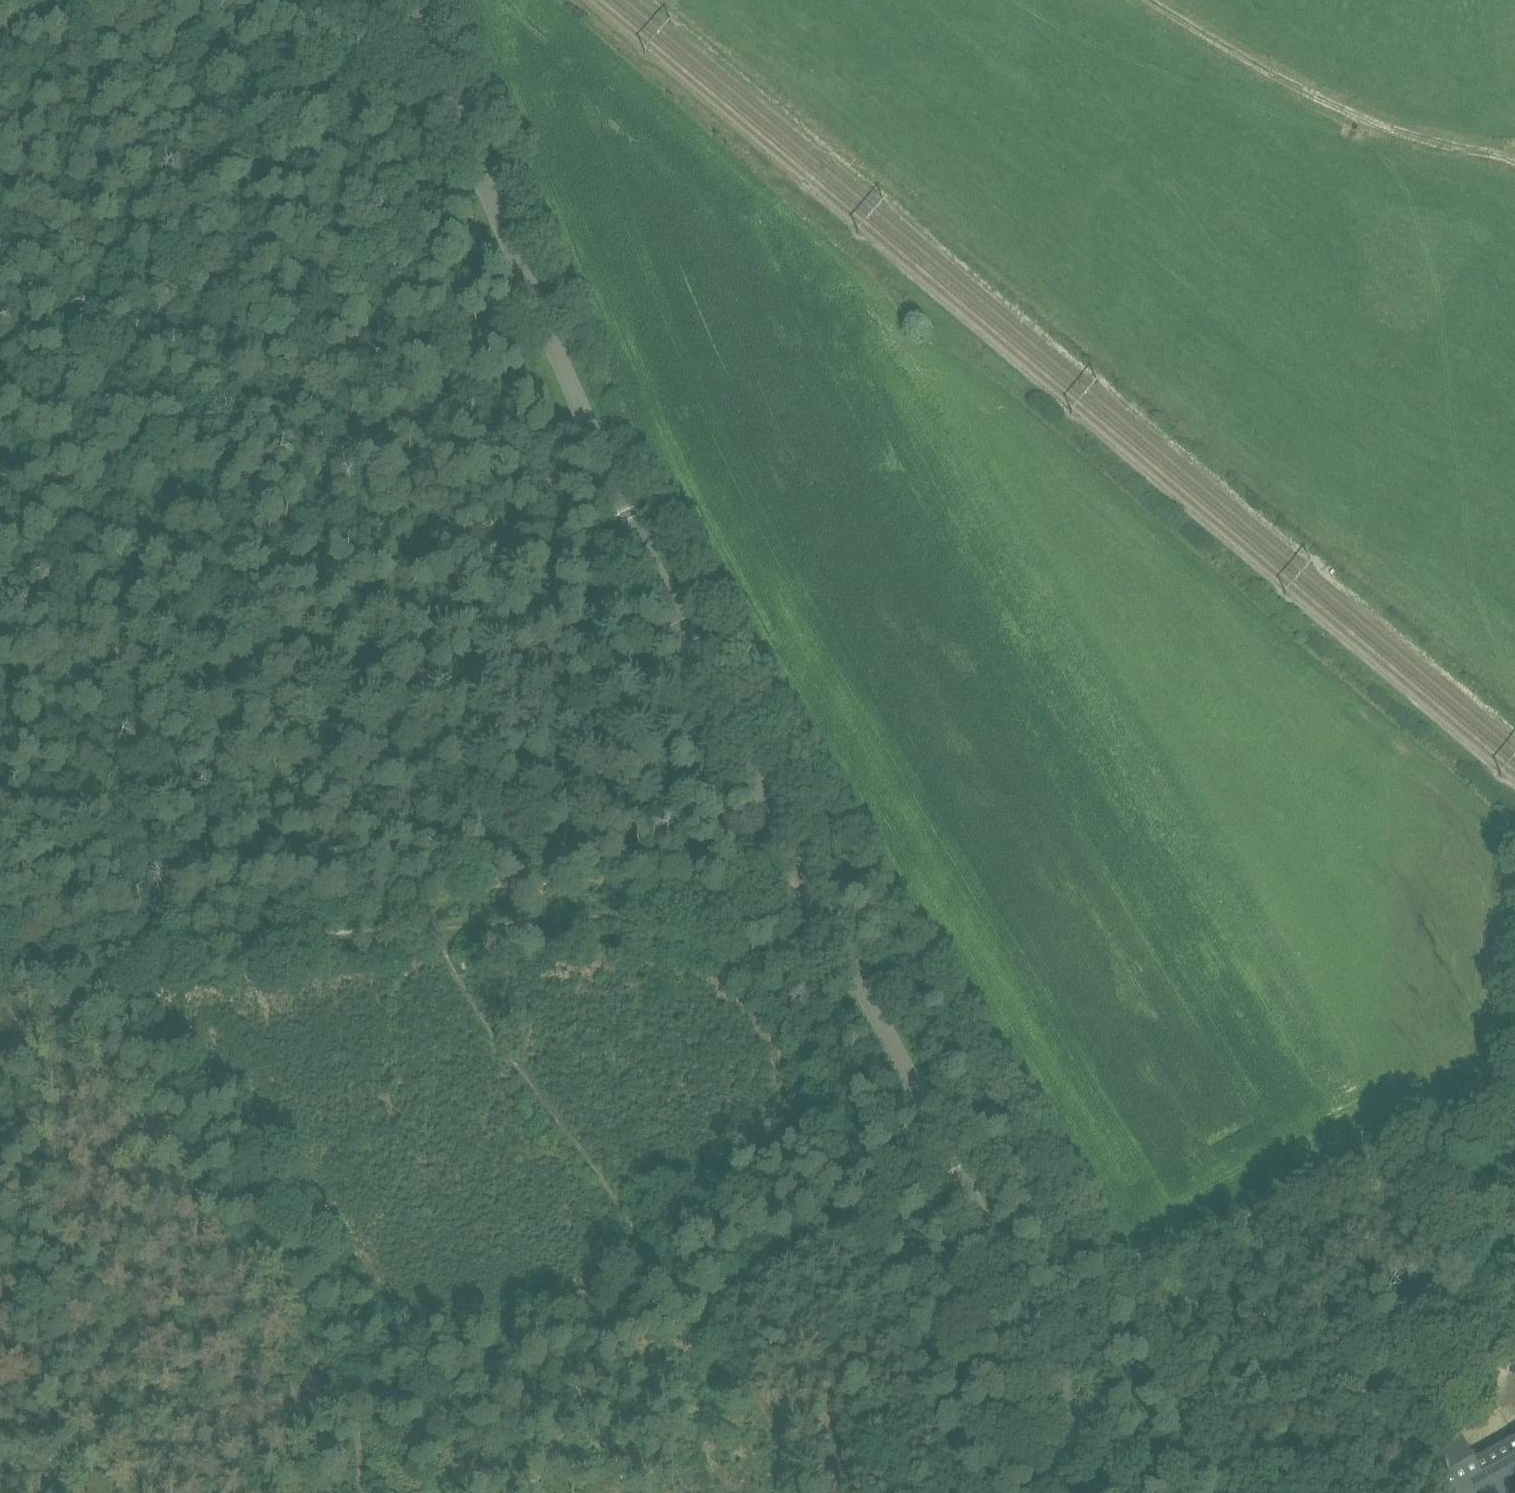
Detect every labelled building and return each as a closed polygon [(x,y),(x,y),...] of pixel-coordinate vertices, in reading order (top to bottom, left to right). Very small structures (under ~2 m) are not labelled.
[(1476,1463),(1460,1435),(1418,1459),(1437,1492),(1514,1492),(1514,1442),(1476,1463)]
